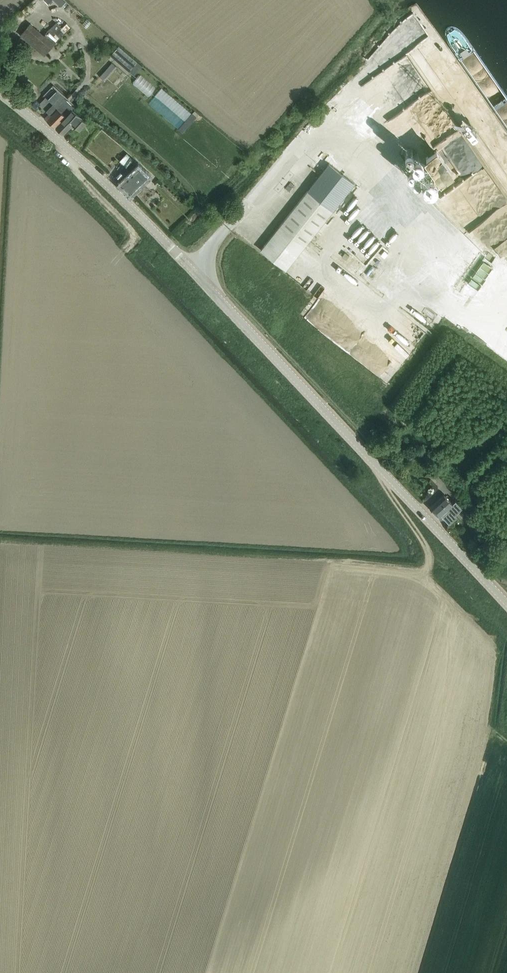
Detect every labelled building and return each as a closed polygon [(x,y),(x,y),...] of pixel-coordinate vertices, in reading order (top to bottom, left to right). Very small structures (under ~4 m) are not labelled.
[(58,0),(43,0),(37,5),(48,19),(64,8),(58,0)] [(417,16),(410,19),(413,26),(420,23),(417,16)] [(82,23),(86,27),(91,21),(87,17),(82,23)] [(408,21),(401,26),(403,30),(411,26),(408,21)] [(29,24),(20,34),(44,55),(56,41),(46,32),(43,36),(29,24)] [(418,25),(409,33),(416,41),(425,34),(418,25)] [(118,45),(110,54),(134,75),(142,65),(137,61),(128,53),(118,45)] [(111,62),(99,76),(105,80),(116,67),(111,62)] [(347,80),(352,85),(364,72),(358,68),(347,80)] [(448,130),(464,119),(438,80),(406,101),(414,112),(417,110),(428,126),(440,118),(448,130)] [(44,117),(56,127),(72,108),(74,106),(61,94),(53,88),(50,92),(54,96),(51,100),(46,95),(37,105),(45,112),(47,110),(49,112),(45,116),(44,117)] [(40,102),(36,98),(31,104),(35,108),(37,105),(40,102)] [(72,108),(56,127),(62,133),(72,122),(79,128),(85,120),(81,116),(72,108)] [(90,119),(97,126),(105,117),(97,110),(90,119)] [(464,128),(459,138),(466,142),(472,133),(464,128)] [(453,137),(446,141),(449,146),(456,142),(453,137)] [(135,143),(128,150),(135,156),(142,149),(135,143)] [(452,158),(461,150),(456,144),(447,151),(452,158)] [(133,158),(126,152),(119,160),(126,166),(133,158)] [(285,269),(354,183),(329,163),(260,249),(285,269)] [(130,193),(147,175),(138,166),(127,177),(121,184),(130,193)] [(290,182),(286,187),(290,190),(294,185),(290,182)] [(500,213),(503,218),(495,223),(498,228),(506,223),(506,209),(500,213)] [(393,231),(387,227),(366,211),(357,224),(355,223),(342,240),(370,261),(377,250),(379,251),(393,231)] [(485,216),(487,224),(497,221),(495,213),(485,216)] [(480,228),(487,223),(483,218),(476,222),(480,228)] [(490,250),(476,272),(485,278),(499,256),(490,250)] [(420,326),(420,325),(426,322),(421,313),(408,321),(414,330),(420,326)] [(444,493),(436,500),(429,507),(438,516),(440,515),(448,523),(457,515),(455,513),(462,507),(455,500),(452,502),(444,493)]
